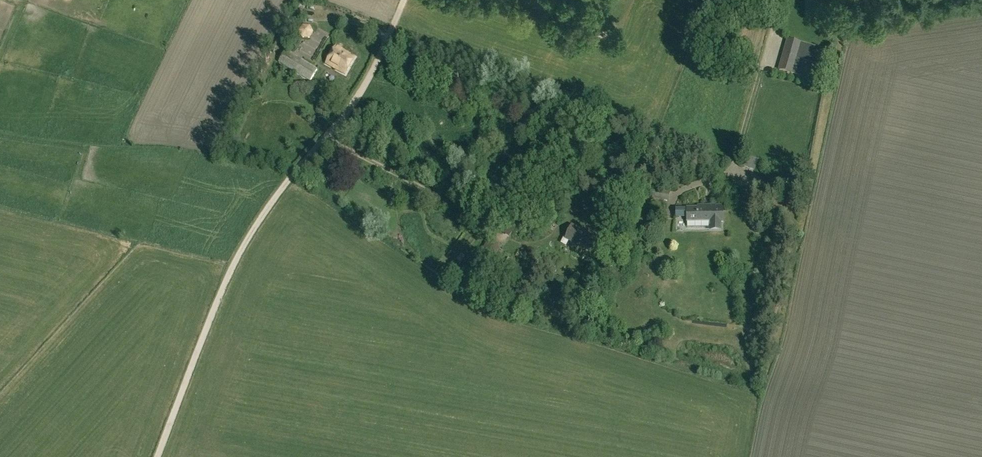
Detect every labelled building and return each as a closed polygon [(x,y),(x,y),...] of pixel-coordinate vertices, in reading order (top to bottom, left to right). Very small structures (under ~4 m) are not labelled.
[(314,33),(311,27),(305,27),(301,32),(303,37),(310,38),(314,33)] [(825,65),(829,53),(829,52),(827,51),(827,50),(788,39),(779,70),(793,74),(797,58),(822,65),(822,64),(825,65)] [(356,58),(337,46),(326,63),(345,75),(356,58)] [(318,68),(285,50),(279,62),(311,81),(318,68)] [(785,189),(798,193),(800,187),(788,182),(785,189)] [(654,187),(652,197),(669,201),(671,189),(654,187)] [(711,222),(711,229),(720,229),(720,223),(724,222),(723,206),(701,206),(701,208),(687,209),(687,223),(711,222)] [(591,235),(572,226),(568,235),(572,237),(570,242),(595,253),(603,238),(592,233),(591,235)] [(508,258),(504,265),(514,271),(519,264),(508,258)]
